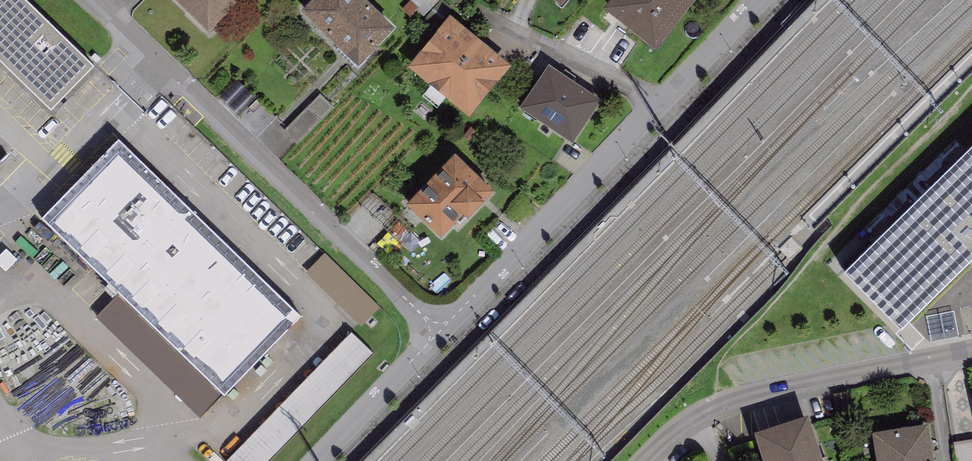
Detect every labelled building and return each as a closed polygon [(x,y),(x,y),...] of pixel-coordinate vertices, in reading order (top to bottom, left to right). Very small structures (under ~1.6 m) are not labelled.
[(23,0),(0,0),(0,65),(50,114),(93,69),(23,0)] [(209,35),(242,0),(172,0),(209,35)] [(302,16),(359,70),(396,32),(362,0),(317,0),(302,16)] [(562,10),(570,0),(551,0),(562,10)] [(604,12),(656,54),(697,0),(614,0),(604,12)] [(512,69),(450,18),(407,71),(470,122),(512,69)] [(603,103),(549,67),(520,111),(574,145),(603,103)] [(324,101),(288,136),(301,149),(337,114),(324,101)] [(302,320),(119,143),(41,222),(118,297),(222,396),(224,399),(302,320)] [(844,279),(901,336),(971,266),(971,154),(844,279)] [(407,208),(442,241),(463,219),(468,224),(495,196),(455,158),(407,208)] [(329,259),(310,279),(366,332),(385,311),(329,259)] [(200,419),(222,396),(118,297),(97,319),(200,419)] [(376,356),(355,337),(335,358),(238,460),(278,460),(376,356)] [(755,439),(762,460),(822,460),(809,421),(755,439)] [(873,437),(876,460),(933,460),(928,429),(873,437)]
